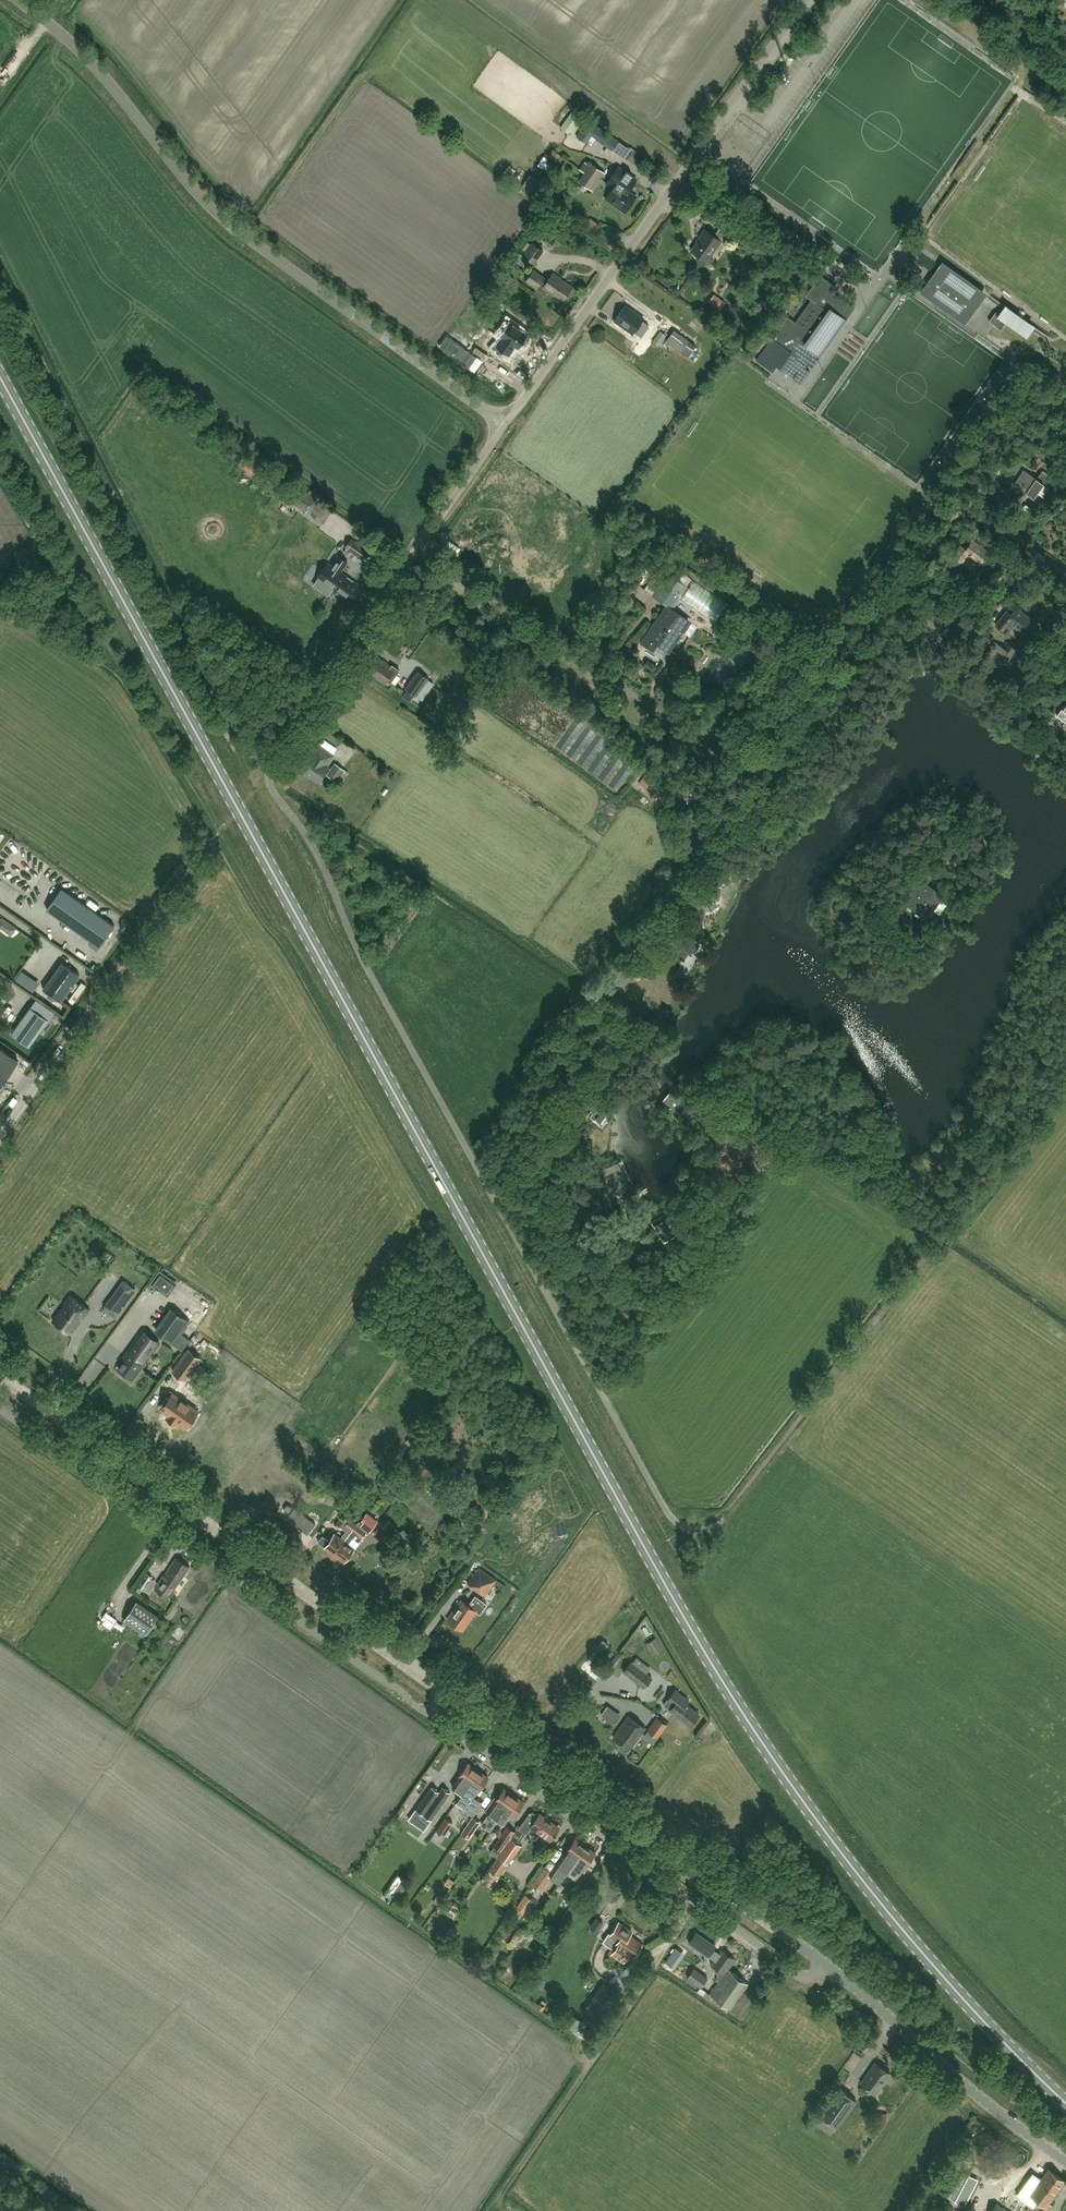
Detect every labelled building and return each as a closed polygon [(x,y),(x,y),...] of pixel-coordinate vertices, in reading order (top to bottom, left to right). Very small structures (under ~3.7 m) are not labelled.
[(570,132),(578,119),(571,116),(564,129),(570,132)] [(612,149),(618,140),(588,119),(577,135),(586,142),(591,134),(612,149)] [(591,164),(580,180),(590,187),(601,171),(591,164)] [(626,212),(637,196),(631,192),(638,181),(619,168),(608,184),(613,187),(605,198),(626,212)] [(726,245),(734,234),(721,225),(714,235),(705,229),(699,238),(700,238),(692,250),(707,260),(720,241),(726,245)] [(532,242),(522,256),(534,264),(544,250),(532,242)] [(939,265),(920,292),(965,323),(984,297),(939,265)] [(562,301),(573,286),(553,272),(548,279),(534,269),(527,279),(537,286),(540,283),(543,286),(542,287),(562,301)] [(780,367),(798,380),(801,382),(809,370),(805,367),(807,363),(812,367),(820,355),(814,350),(839,314),(846,319),(854,307),(834,292),(836,289),(834,287),(836,285),(820,274),(805,294),(812,299),(822,285),(833,293),(825,304),(832,309),(808,342),(798,334),(788,348),(792,351),(791,352),(796,355),(793,359),(789,355),(780,367)] [(822,285),(812,299),(796,321),(787,315),(772,336),(758,357),(774,368),(777,365),(780,367),(789,355),(793,359),(796,355),(791,352),(792,351),(788,348),(798,334),(808,342),(832,309),(825,304),(833,293),(822,285)] [(726,302),(715,294),(709,302),(720,310),(726,302)] [(643,348),(654,334),(640,323),(644,318),(625,305),(615,320),(633,333),(636,329),(641,333),(634,342),(643,348)] [(989,321),(1001,329),(1006,322),(1027,337),(1034,326),(1005,305),(999,313),(996,311),(989,321)] [(520,349),(529,336),(521,329),(520,330),(516,327),(517,327),(508,320),(499,333),(502,336),(495,347),(508,356),(515,346),(520,349)] [(674,329),(666,341),(688,357),(696,346),(674,329)] [(661,330),(652,342),(659,346),(667,335),(661,330)] [(1011,372),(1004,382),(1009,385),(1016,376),(1011,372)] [(1016,376),(1010,385),(1014,389),(1021,379),(1016,376)] [(1036,479),(1024,469),(1014,483),(1033,498),(1043,484),(1050,489),(1055,483),(1041,473),(1036,479)] [(300,507),(306,512),(317,496),(309,491),(306,495),(289,483),(281,494),(300,507)] [(351,537),(345,546),(363,559),(369,550),(351,537)] [(989,551),(972,539),(966,548),(961,544),(952,556),(962,562),(968,554),(980,563),(984,558),(984,559),(986,557),(985,556),(989,551)] [(361,585),(340,571),(347,561),(339,555),(331,565),(327,562),(317,577),(318,578),(314,585),(328,595),(332,588),(350,601),(361,585)] [(679,600),(688,587),(667,573),(656,590),(672,601),(675,597),(679,600)] [(942,593),(932,584),(927,589),(938,598),(942,593)] [(668,650),(688,620),(666,605),(642,641),(653,649),(657,642),(668,650)] [(1038,625),(1016,608),(1011,614),(1007,611),(996,625),(1006,633),(1013,624),(1028,637),(1038,625)] [(761,634),(750,639),(757,655),(769,649),(761,634)] [(999,673),(1015,649),(1006,642),(999,652),(991,646),(985,655),(993,660),(989,666),(999,673)] [(367,671),(384,684),(387,681),(390,683),(399,670),(394,666),(393,668),(378,656),(367,671)] [(428,678),(418,671),(406,689),(416,696),(428,678)] [(1058,711),(1056,710),(1050,718),(1062,726),(1065,720),(1065,700),(1058,711)] [(309,753),(299,767),(318,781),(328,767),(326,765),(333,755),(319,745),(315,751),(316,751),(313,755),(309,753)] [(337,782),(345,770),(335,763),(327,775),(337,782)] [(658,796),(665,785),(646,772),(639,783),(658,796)] [(955,855),(948,860),(952,866),(960,861),(955,855)] [(699,892),(695,898),(698,901),(697,914),(704,915),(704,910),(711,910),(717,903),(715,899),(721,897),(726,890),(720,878),(700,887),(699,892)] [(927,917),(942,895),(925,884),(918,894),(916,893),(909,904),(927,917)] [(115,926),(61,888),(46,909),(100,947),(115,926)] [(690,952),(699,941),(676,925),(668,936),(673,940),(658,962),(674,973),(689,951),(690,952)] [(80,975),(62,962),(43,989),(61,1001),(80,975)] [(48,1019),(30,1007),(11,1033),(29,1046),(48,1019)] [(19,1061),(0,1048),(0,1087),(19,1061)] [(670,1092),(669,1090),(662,1098),(664,1100),(671,1106),(669,1108),(677,1115),(679,1113),(692,1124),(699,1116),(690,1108),(676,1096),(670,1092)] [(592,1112),(590,1116),(596,1120),(599,1116),(604,1119),(608,1112),(606,1110),(608,1106),(606,1105),(609,1101),(604,1097),(604,1098),(603,1097),(601,1099),(597,1096),(589,1107),(591,1109),(590,1111),(592,1112)] [(632,1186),(618,1162),(603,1172),(611,1185),(605,1189),(610,1197),(616,1194),(617,1195),(632,1186)] [(678,1212),(654,1226),(663,1240),(686,1226),(678,1212)] [(159,1272),(151,1284),(154,1286),(153,1287),(161,1292),(162,1291),(167,1295),(175,1284),(159,1272)] [(70,1295),(64,1304),(66,1306),(64,1309),(62,1308),(53,1321),(70,1333),(78,1321),(77,1320),(80,1317),(82,1319),(89,1309),(73,1297),(70,1295)] [(115,1317),(123,1306),(111,1298),(104,1309),(115,1317)] [(173,1308),(157,1331),(173,1342),(189,1319),(173,1308)] [(140,1369),(159,1342),(143,1330),(124,1357),(125,1358),(118,1368),(131,1377),(138,1368),(140,1369)] [(185,1379),(195,1365),(200,1358),(188,1349),(173,1370),(180,1376),(185,1379)] [(168,1413),(166,1415),(174,1421),(175,1419),(184,1425),(195,1410),(171,1392),(159,1407),(168,1413)] [(410,1469),(405,1474),(413,1480),(425,1466),(420,1461),(412,1470),(410,1469)] [(301,1508),(293,1519),(314,1535),(322,1524),(301,1508)] [(357,1523),(334,1553),(344,1561),(355,1547),(349,1542),(353,1537),(359,1541),(362,1538),(364,1539),(368,1534),(366,1533),(368,1531),(369,1529),(371,1530),(378,1520),(367,1511),(361,1519),(364,1521),(362,1523),(359,1521),(357,1523)] [(325,1546),(334,1553),(357,1523),(344,1513),(336,1522),(346,1530),(341,1536),(335,1532),(329,1539),(323,1535),(318,1541),(325,1545),(325,1546)] [(190,1566),(175,1557),(157,1584),(157,1585),(155,1588),(168,1598),(190,1566)] [(485,1595),(497,1579),(478,1566),(467,1582),(485,1595)] [(147,1572),(138,1585),(144,1588),(153,1575),(147,1572)] [(480,1613),(487,1603),(475,1595),(468,1604),(461,1599),(461,1598),(447,1618),(462,1629),(476,1610),(480,1613)] [(158,1615),(136,1601),(124,1618),(146,1633),(149,1629),(153,1632),(159,1624),(154,1621),(158,1615)] [(657,1636),(649,1641),(657,1654),(665,1649),(657,1636)] [(603,1651),(608,1644),(603,1639),(597,1647),(603,1651)] [(631,1661),(623,1671),(644,1688),(652,1677),(631,1661)] [(699,1714),(687,1704),(690,1700),(676,1689),(664,1703),(690,1725),(699,1714)] [(629,1748),(644,1727),(628,1715),(613,1737),(629,1748)] [(657,1736),(666,1723),(657,1716),(647,1729),(657,1736)] [(459,1775),(460,1775),(452,1786),(462,1793),(478,1770),(468,1762),(459,1775)] [(478,1770),(462,1793),(457,1800),(465,1806),(467,1802),(477,1809),(484,1798),(477,1793),(488,1777),(478,1770)] [(450,1792),(443,1786),(439,1791),(432,1786),(416,1808),(431,1819),(450,1792)] [(498,1819),(498,1818),(514,1795),(504,1788),(499,1794),(497,1793),(485,1810),(489,1812),(487,1815),(491,1817),(493,1815),(498,1819)] [(498,1818),(498,1819),(505,1824),(509,1818),(513,1821),(515,1821),(518,1817),(517,1815),(516,1814),(524,1802),(514,1795),(498,1818)] [(551,1840),(560,1827),(539,1813),(538,1814),(533,1811),(530,1811),(519,1828),(527,1833),(532,1826),(544,1834),(544,1836),(547,1839),(549,1838),(551,1840)] [(480,1820),(473,1816),(462,1832),(468,1837),(480,1820)] [(453,1822),(446,1817),(437,1829),(444,1834),(453,1822)] [(497,1858),(509,1840),(502,1835),(490,1853),(497,1858)] [(569,1868),(570,1868),(586,1845),(576,1838),(567,1850),(558,1864),(567,1871),(569,1868)] [(522,1845),(512,1839),(490,1869),(500,1875),(508,1863),(509,1863),(522,1845)] [(586,1845),(570,1868),(575,1872),(582,1861),(587,1865),(596,1853),(586,1845)] [(545,1868),(534,1883),(543,1889),(554,1874),(545,1868)] [(571,1902),(578,1891),(570,1886),(563,1896),(571,1902)] [(527,1892),(520,1907),(527,1910),(534,1895),(527,1892)] [(603,1921),(596,1916),(589,1926),(596,1931),(603,1921)] [(629,1952),(633,1956),(642,1943),(630,1935),(632,1931),(619,1922),(610,1934),(618,1940),(616,1943),(617,1944),(612,1952),(623,1960),(629,1952)] [(527,1946),(534,1936),(527,1932),(521,1942),(527,1946)] [(729,2007),(747,1982),(728,1968),(735,1959),(721,1949),(711,1963),(716,1967),(715,1968),(715,1971),(719,1974),(716,1979),(718,1981),(710,1993),(729,2007)] [(686,1978),(700,1988),(707,1978),(693,1968),(686,1978)] [(613,2004),(596,1992),(582,2012),(599,2024),(613,2004)] [(584,2021),(569,2011),(562,2021),(577,2031),(584,2021)] [(876,2093),(890,2073),(875,2062),(861,2082),(876,2093)] [(856,2101),(839,2088),(820,2115),(837,2128),(856,2101)] [(980,2176),(967,2167),(951,2190),(963,2199),(980,2176)] [(1057,2174),(1048,2168),(1029,2193),(1038,2200),(1057,2174)] [(1038,2200),(1033,2205),(1041,2210),(1046,2210),(1051,2204),(1048,2202),(1065,2180),(1057,2174),(1038,2200)] [(996,2202),(989,2210),(1009,2210),(996,2202)]
